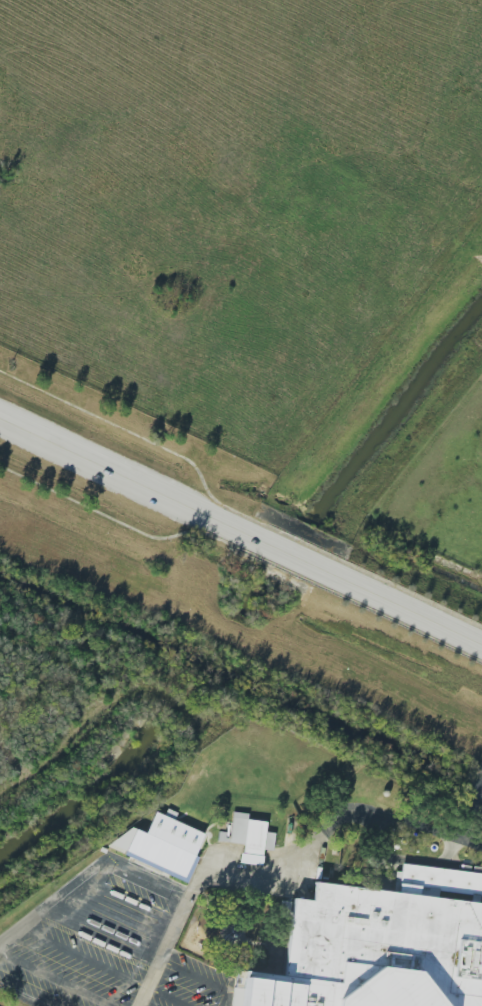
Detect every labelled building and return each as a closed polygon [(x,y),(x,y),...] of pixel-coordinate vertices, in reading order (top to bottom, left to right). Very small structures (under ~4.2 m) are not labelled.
[(146,834),(124,825),(113,852),(188,881),(198,856),(195,855),(204,833),(174,821),(177,813),(166,809),(164,816),(154,812),(146,834)] [(262,865),(263,850),(273,851),(275,833),(265,832),(266,822),(247,820),(248,814),(233,812),(231,826),(226,825),(226,832),(218,832),(217,842),(242,844),(240,863),(262,865)] [(398,890),(407,892),(481,901),(481,873),(401,864),(398,890)] [(407,892),(481,901),(481,1005),(242,1005),(246,970),(287,975),(295,898),(315,901),(318,881),(398,890),(407,892)]
